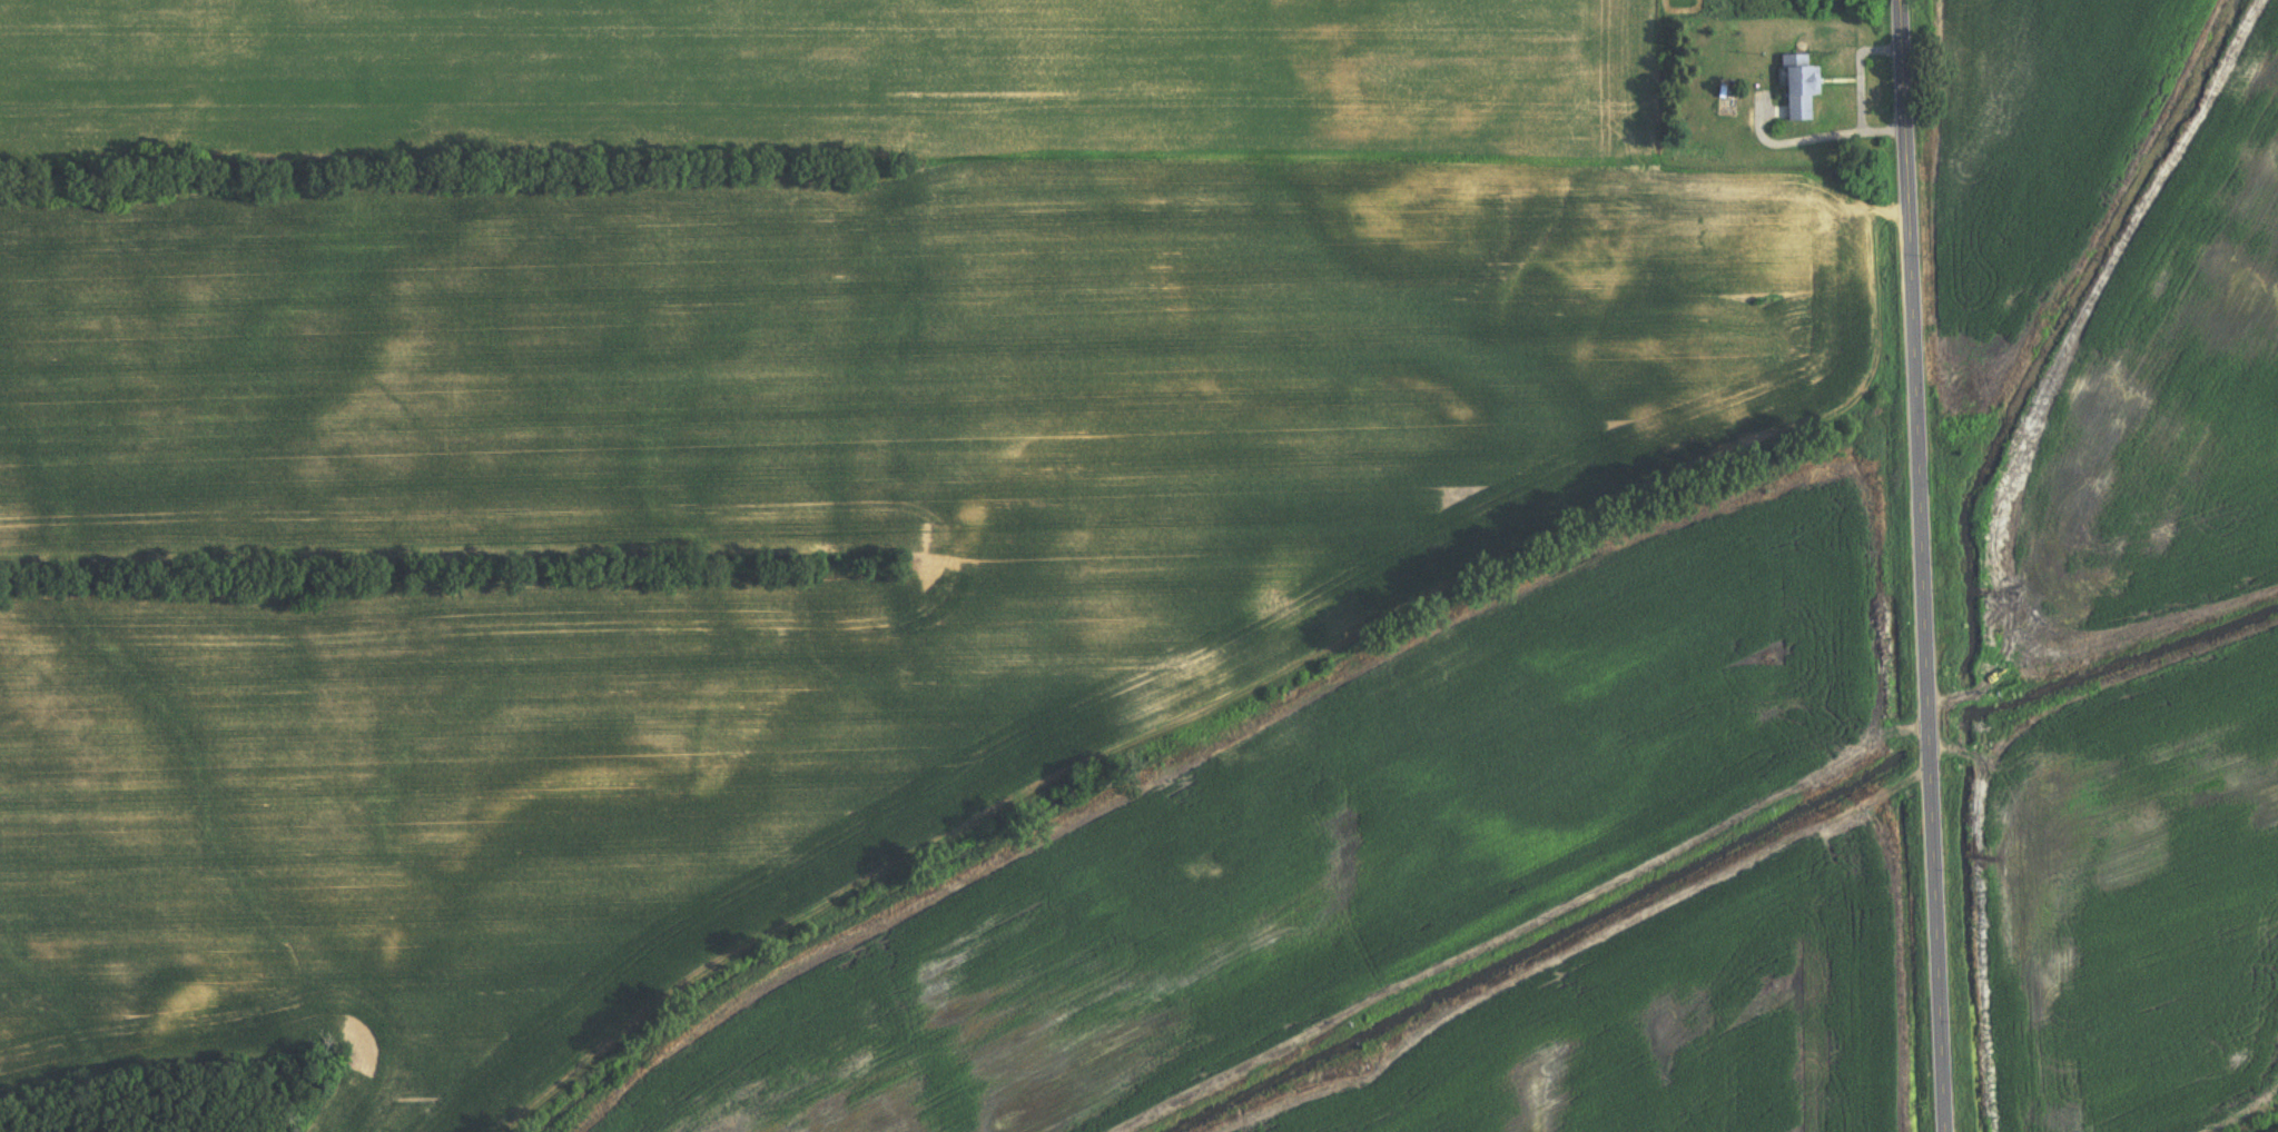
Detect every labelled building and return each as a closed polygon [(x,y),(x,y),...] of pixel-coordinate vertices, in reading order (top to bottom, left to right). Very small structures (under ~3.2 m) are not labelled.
[(1816,123),(1815,98),(1824,98),(1824,68),(1812,68),(1812,56),(1790,57),(1792,124),(1816,123)]
